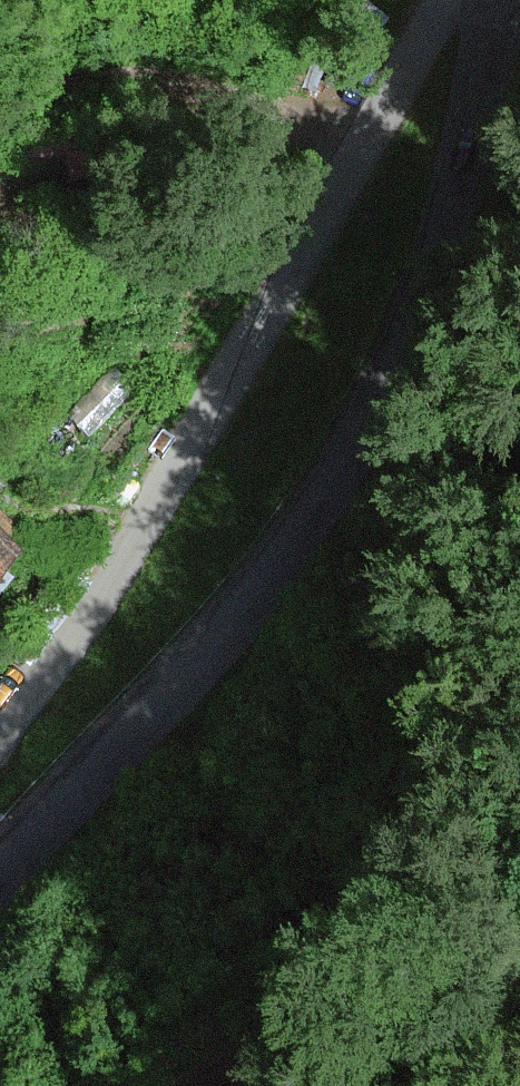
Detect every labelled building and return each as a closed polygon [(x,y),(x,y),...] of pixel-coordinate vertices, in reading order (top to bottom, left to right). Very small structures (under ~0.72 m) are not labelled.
[(0,544),(0,567),(12,555),(0,544)]
